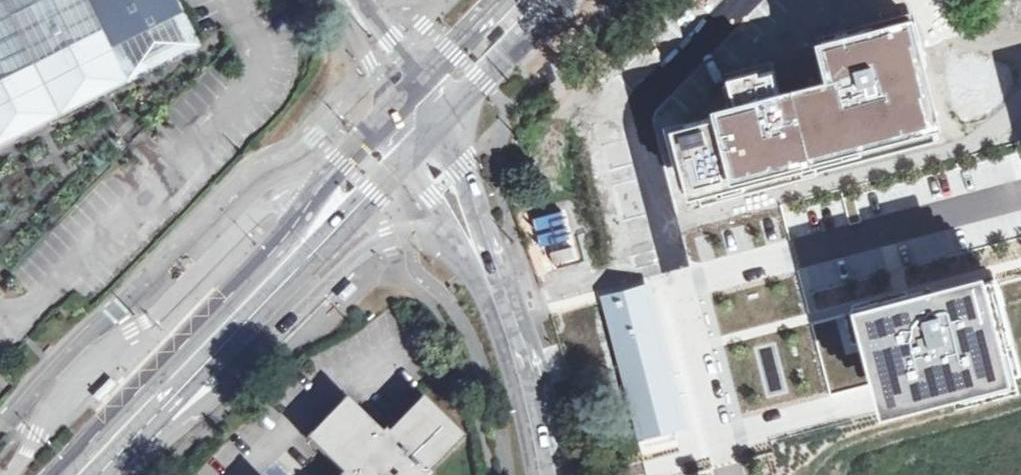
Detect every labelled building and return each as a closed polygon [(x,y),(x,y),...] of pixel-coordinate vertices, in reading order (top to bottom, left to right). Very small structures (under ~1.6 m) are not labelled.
[(83,68),(98,93),(200,44),(183,12),(145,30),(130,0),(0,0),(0,110),(83,68)] [(145,30),(183,12),(177,0),(130,0),(145,30)] [(833,76),(793,83),(815,165),(943,129),(914,16),(823,39),(833,76)] [(815,165),(793,83),(778,88),(772,66),(733,76),(741,105),(665,125),(684,199),(815,165)] [(994,273),(857,307),(884,414),(1020,380),(994,273)] [(648,284),(601,297),(641,443),(679,432),(688,430),(648,284)] [(156,333),(162,338),(177,322),(171,317),(156,333)] [(212,393),(196,408),(202,415),(218,400),(212,393)] [(421,397),(387,432),(383,428),(380,431),(346,398),(306,438),(307,439),(323,455),(344,474),(431,474),(427,471),(462,436),(421,397)]
